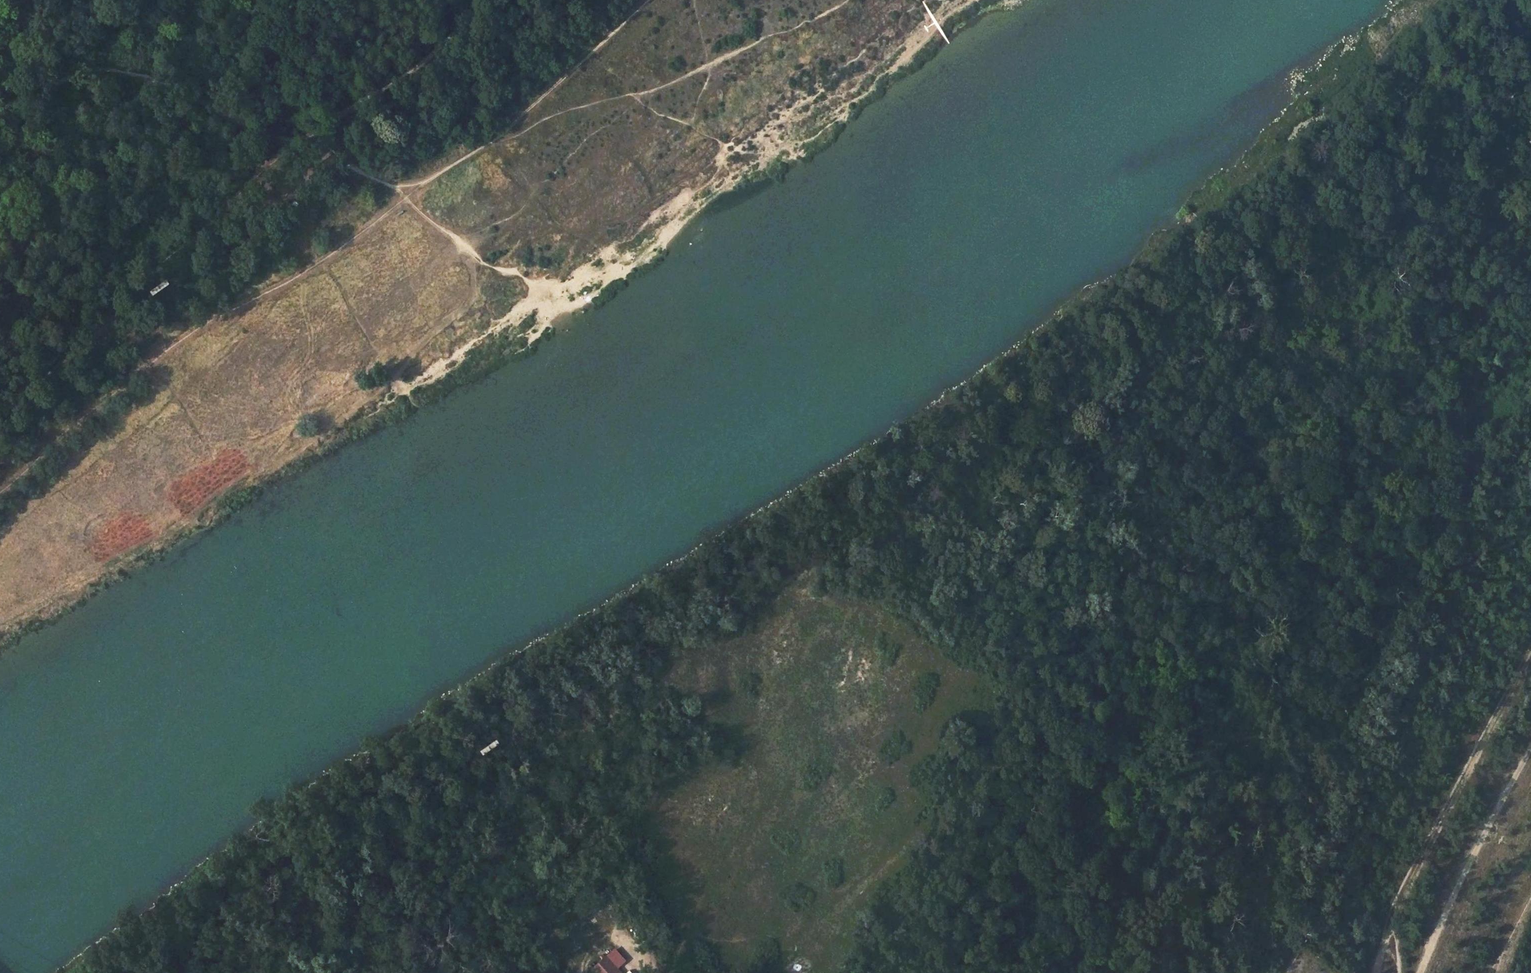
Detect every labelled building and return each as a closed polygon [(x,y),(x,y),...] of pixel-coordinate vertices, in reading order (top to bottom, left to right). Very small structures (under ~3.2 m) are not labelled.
[(593,968),(597,972),(619,972),(605,957),(593,968)]
